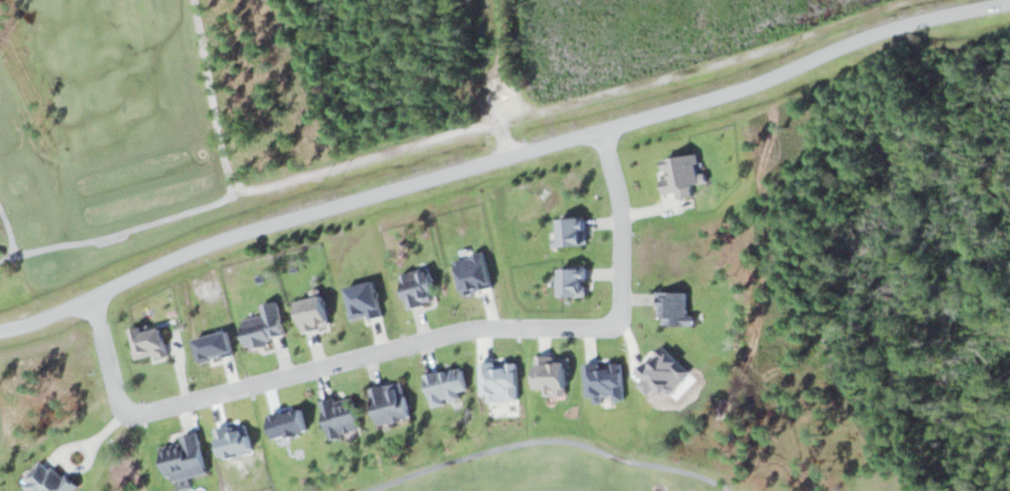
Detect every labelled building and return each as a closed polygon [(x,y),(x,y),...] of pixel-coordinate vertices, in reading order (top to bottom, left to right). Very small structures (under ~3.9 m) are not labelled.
[(557,218),(557,245),(583,245),(583,218),(557,218)] [(400,273),(406,307),(436,301),(429,267),(400,273)] [(584,297),(584,268),(557,268),(557,297),(584,297)] [(692,315),(686,315),(686,292),(657,291),(657,324),(692,325),(692,315)] [(276,300),(259,304),(262,316),(239,321),(245,348),(285,339),(276,300)] [(164,354),(160,327),(131,331),(135,358),(164,354)] [(460,401),(458,392),(466,391),(461,366),(423,374),(429,406),(460,401)] [(401,382),(369,388),(376,425),(409,418),(401,382)] [(351,394),(319,402),(327,438),(360,430),(351,394)] [(159,447),(165,481),(205,474),(197,432),(179,435),(180,443),(159,447)]
